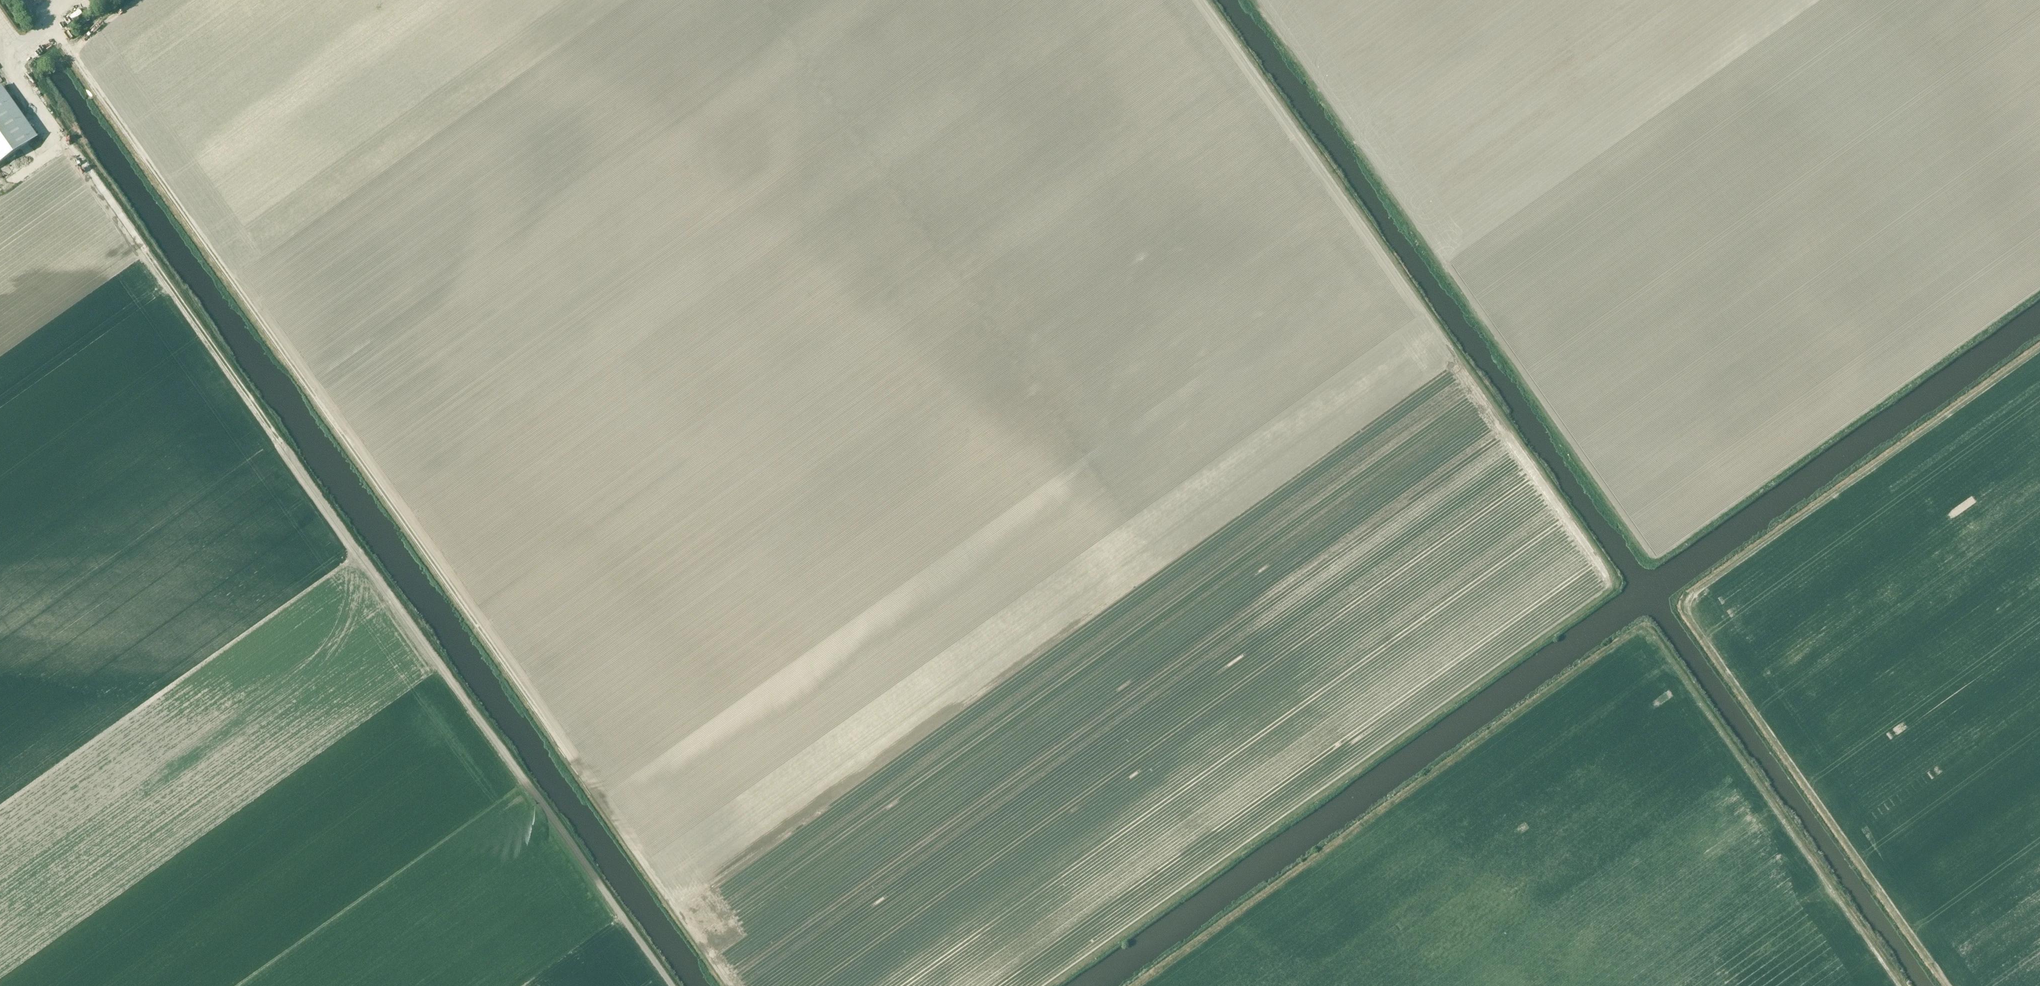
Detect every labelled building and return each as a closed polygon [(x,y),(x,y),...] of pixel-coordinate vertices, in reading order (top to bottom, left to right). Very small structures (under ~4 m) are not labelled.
[(19,5),(22,9),(32,4),(30,0),(28,0),(19,5)] [(3,86),(0,88),(0,164),(38,137),(3,86)]
